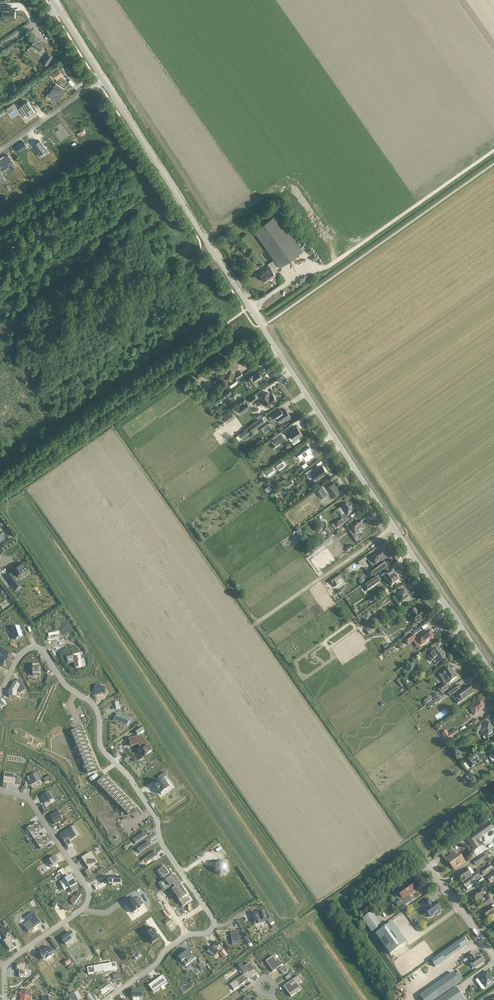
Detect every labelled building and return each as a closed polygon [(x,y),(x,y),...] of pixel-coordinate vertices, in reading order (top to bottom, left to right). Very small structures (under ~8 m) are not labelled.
[(0,5),(0,12),(2,12),(2,17),(14,17),(14,8),(10,8),(10,5),(0,5)] [(35,38),(31,45),(40,51),(44,44),(35,38)] [(48,54),(43,63),(47,65),(52,57),(48,54)] [(59,69),(52,74),(55,78),(62,73),(59,69)] [(64,89),(56,84),(48,96),(57,101),(64,89)] [(21,106),(29,117),(36,112),(28,101),(21,106)] [(74,113),(72,119),(85,125),(93,137),(98,134),(88,119),(74,113)] [(61,142),(70,136),(60,123),(51,129),(61,142)] [(39,140),(32,146),(39,156),(46,150),(39,140)] [(16,147),(20,151),(27,146),(24,141),(16,147)] [(2,171),(10,165),(13,169),(16,167),(8,155),(0,161),(0,169),(2,171)] [(279,267),(302,251),(277,215),(254,230),(274,259),(268,264),(269,266),(263,270),(264,273),(261,275),(265,282),(270,279),(271,277),(272,278),(276,275),(272,270),(279,265),(279,267)] [(236,370),(235,369),(238,365),(229,358),(226,362),(230,365),(229,368),(231,369),(228,380),(232,382),(236,370)] [(259,383),(257,381),(262,377),(258,372),(254,375),(253,374),(247,379),(253,387),(259,383)] [(216,404),(231,393),(227,388),(212,399),(213,398),(216,403),(216,404)] [(277,401),(272,394),(270,396),(267,392),(261,397),(263,401),(265,404),(265,405),(265,406),(265,407),(266,407),(267,407),(268,407),(277,401)] [(244,403),(236,409),(239,414),(248,408),(244,403)] [(272,414),(269,417),(273,422),(276,420),(278,418),(281,422),(290,416),(285,409),(282,412),(280,409),(272,414)] [(262,418),(254,423),(257,427),(265,422),(262,418)] [(297,426),(288,432),(294,440),(292,442),(293,445),(300,440),(298,437),(302,435),(297,426)] [(247,429),(240,434),(242,438),(250,433),(247,429)] [(280,432),(272,437),(277,444),(285,439),(281,434),(279,435),(278,434),(280,432)] [(306,462),(314,456),(311,451),(312,451),(309,446),(298,454),(301,459),(303,457),(306,462)] [(282,461),(276,465),(279,470),(285,465),(282,461)] [(327,472),(322,464),(311,472),(307,475),(307,476),(309,479),(310,479),(314,477),(316,480),(327,472)] [(340,491),(334,483),(328,487),(334,495),(340,491)] [(326,494),(321,487),(316,490),(321,498),(326,494)] [(343,520),(347,517),(347,516),(354,512),(347,503),(340,507),(341,508),(338,510),(338,511),(342,516),(340,517),(341,518),(342,518),(343,520)] [(342,518),(341,518),(333,523),(337,528),(345,523),(343,520),(342,518)] [(364,528),(359,521),(356,523),(356,522),(354,523),(352,524),(351,522),(346,525),(349,531),(352,529),(356,534),(358,532),(359,533),(360,533),(361,532),(362,532),(362,531),(362,530),(364,528)] [(309,536),(313,539),(318,532),(314,529),(309,536)] [(385,559),(380,552),(371,559),(376,565),(385,559)] [(357,561),(360,565),(366,560),(363,556),(357,561)] [(12,574),(7,578),(16,591),(21,588),(15,579),(18,576),(18,577),(19,578),(28,571),(29,571),(28,570),(24,565),(24,564),(23,564),(24,565),(20,567),(18,569),(14,571),(14,572),(15,572),(12,575),(12,574)] [(380,571),(377,566),(369,572),(372,577),(380,571)] [(400,580),(393,571),(385,577),(391,586),(400,580)] [(377,576),(363,586),(367,591),(381,581),(377,576)] [(334,578),(330,580),(335,587),(338,585),(336,581),(334,578)] [(353,591),(351,587),(348,588),(346,583),(340,586),(345,595),(353,591)] [(400,593),(396,595),(400,601),(397,603),(400,608),(407,603),(406,601),(410,598),(408,594),(407,594),(407,593),(408,592),(405,589),(400,592),(400,593)] [(425,618),(420,612),(418,613),(415,609),(410,613),(413,617),(412,617),(416,623),(425,618)] [(362,616),(366,621),(369,620),(368,618),(371,616),(368,611),(362,616)] [(66,622),(60,629),(65,634),(71,627),(66,622)] [(19,627),(12,629),(16,639),(22,637),(19,627)] [(433,638),(428,630),(417,638),(422,645),(433,638)] [(413,634),(405,640),(408,645),(416,639),(413,634)] [(441,661),(447,657),(444,653),(443,654),(439,648),(437,649),(434,646),(427,651),(430,654),(427,656),(431,661),(436,658),(438,661),(440,660),(441,661)] [(2,666),(9,653),(0,648),(0,665),(2,666)] [(80,655),(67,658),(68,663),(74,662),(76,668),(84,666),(83,660),(82,661),(80,655)] [(33,666),(30,666),(30,670),(33,670),(33,675),(40,675),(40,665),(33,665),(33,666)] [(457,677),(454,674),(453,675),(451,672),(452,671),(450,667),(442,673),(449,683),(457,677)] [(10,690),(9,690),(9,697),(17,697),(17,692),(18,688),(21,693),(26,690),(20,679),(15,682),(14,682),(9,690),(10,690)] [(449,688),(446,683),(439,688),(443,693),(449,688)] [(462,701),(473,693),(468,686),(461,691),(459,689),(460,689),(458,685),(447,692),(450,696),(456,691),(457,693),(457,694),(462,701)] [(104,686),(95,686),(95,690),(97,690),(97,695),(105,695),(105,690),(104,690),(104,686)] [(486,707),(481,700),(470,708),(474,715),(486,707)] [(437,719),(448,712),(445,708),(439,712),(440,713),(435,716),(437,719)] [(115,716),(113,720),(127,725),(129,721),(128,721),(129,718),(117,713),(116,717),(115,716)] [(493,734),(493,731),(492,729),(491,727),(492,727),(489,722),(482,727),(480,724),(474,728),(477,733),(481,730),(484,735),(485,735),(487,738),(493,734)] [(446,730),(442,734),(448,742),(460,734),(456,728),(449,733),(446,730)] [(141,736),(130,739),(131,746),(138,744),(146,755),(151,751),(141,736)] [(475,765),(471,759),(466,762),(470,769),(475,765)] [(37,773),(28,778),(29,781),(30,780),(32,785),(41,781),(37,773)] [(160,780),(154,784),(161,794),(167,790),(166,789),(170,787),(164,778),(167,776),(165,773),(158,777),(160,780)] [(4,775),(3,783),(7,784),(13,785),(13,782),(15,782),(16,779),(14,778),(14,776),(4,775)] [(104,777),(97,783),(97,784),(97,783),(100,786),(100,787),(107,780),(106,780),(104,777)] [(107,780),(100,787),(103,789),(103,790),(110,783),(107,780)] [(110,783),(103,790),(104,790),(106,793),(113,786),(110,784),(110,783)] [(113,786),(106,793),(107,793),(110,796),(109,796),(116,789),(116,790),(113,787),(113,786)] [(116,789),(109,796),(110,796),(113,799),(112,799),(113,799),(119,793),(116,790),(116,789)] [(50,792),(42,796),(45,803),(54,799),(50,792)] [(119,793),(113,799),(113,800),(113,799),(116,802),(116,803),(122,796),(119,793)] [(122,796),(116,803),(116,802),(119,805),(119,806),(126,799),(125,799),(122,796),(123,796),(122,796)] [(2,814),(2,812),(0,811),(1,808),(16,812),(19,804),(0,799),(0,814),(2,814)] [(126,799),(119,806),(122,808),(122,809),(129,802),(128,802),(125,799),(126,799)] [(129,802),(122,809),(125,812),(132,805),(131,806),(129,803),(129,802)] [(132,805),(125,812),(128,815),(135,809),(135,808),(135,809),(132,806),(132,805)] [(57,812),(50,816),(54,824),(62,820),(57,812)] [(31,825),(27,828),(33,838),(39,834),(37,832),(42,829),(37,822),(33,824),(34,825),(32,826),(31,825)] [(493,829),(489,823),(466,839),(474,851),(480,847),(476,841),(493,829)] [(186,831),(174,836),(178,845),(183,843),(183,841),(189,839),(191,842),(196,840),(190,826),(185,828),(186,831)] [(70,828),(60,835),(68,848),(72,845),(69,840),(75,836),(70,828)] [(145,832),(133,840),(135,843),(147,835),(145,832)] [(39,834),(33,838),(41,849),(45,846),(44,844),(46,843),(50,841),(45,834),(41,837),(39,834)] [(149,841),(137,849),(139,853),(151,845),(149,841)] [(156,851),(144,859),(146,863),(158,855),(156,851)] [(91,852),(83,858),(89,867),(97,861),(91,852)] [(445,859),(448,863),(449,862),(450,864),(451,864),(453,867),(457,864),(459,867),(465,862),(464,860),(463,860),(461,857),(457,859),(453,854),(445,859)] [(484,854),(474,862),(476,865),(481,861),(486,857),(484,854)] [(55,856),(48,861),(52,867),(59,862),(55,856)] [(218,862),(214,867),(216,873),(220,876),(226,875),(229,870),(228,864),(223,861),(218,862)] [(489,866),(481,872),(483,875),(491,870),(489,866)] [(164,868),(159,871),(163,878),(169,874),(164,868)] [(467,869),(457,876),(462,882),(471,876),(467,869)] [(71,876),(63,881),(67,888),(69,887),(72,891),(78,888),(71,876)] [(109,878),(109,884),(112,884),(112,886),(116,886),(116,884),(120,884),(120,878),(119,878),(119,876),(116,876),(116,878),(109,878)] [(174,876),(161,885),(165,891),(173,886),(175,889),(172,891),(183,906),(190,901),(174,876)] [(396,903),(400,909),(410,902),(406,896),(410,893),(410,894),(415,891),(410,884),(406,886),(405,885),(404,886),(403,885),(402,885),(400,886),(399,887),(399,889),(400,889),(399,890),(402,894),(400,896),(402,899),(396,903)] [(485,896),(480,890),(471,896),(476,903),(485,896)] [(134,898),(127,903),(129,906),(129,907),(131,910),(132,910),(134,913),(141,908),(140,907),(144,904),(139,897),(135,900),(134,898)] [(57,898),(52,906),(55,908),(58,904),(66,910),(69,906),(57,898)] [(436,914),(437,915),(441,913),(439,911),(441,910),(435,902),(432,904),(428,899),(422,903),(426,909),(425,909),(431,917),(436,914)] [(491,906),(483,912),(487,919),(493,914),(493,911),(491,906)] [(252,914),(254,922),(258,921),(258,924),(265,922),(264,919),(265,919),(263,911),(262,911),(260,912),(259,912),(256,913),(252,914)] [(29,921),(24,925),(28,932),(34,928),(36,926),(36,927),(41,923),(33,912),(26,917),(29,921)] [(362,919),(372,933),(382,926),(372,912),(362,919)] [(392,923),(375,934),(390,955),(406,943),(392,923)] [(0,930),(6,939),(3,941),(10,950),(15,947),(11,942),(14,940),(4,927),(0,930)] [(149,927),(141,933),(143,937),(146,935),(153,944),(152,944),(153,945),(153,944),(159,940),(160,940),(159,939),(153,930),(152,929),(152,930),(149,927)] [(71,932),(62,939),(66,944),(75,938),(71,932)] [(239,932),(230,933),(231,935),(232,937),(231,937),(232,942),(240,941),(239,932)] [(464,938),(431,961),(435,967),(468,944),(464,938)] [(55,940),(51,944),(55,950),(60,947),(55,940)] [(209,950),(208,952),(215,957),(216,955),(216,954),(218,951),(215,949),(217,946),(218,947),(219,944),(215,941),(214,944),(215,945),(213,948),(211,947),(209,950)] [(51,947),(40,952),(43,960),(46,958),(47,959),(52,957),(51,956),(54,955),(51,947)] [(183,954),(179,957),(182,962),(183,961),(186,966),(187,965),(187,966),(188,965),(188,964),(189,964),(188,963),(192,960),(193,961),(196,959),(193,954),(191,955),(190,953),(191,952),(189,949),(186,951),(187,953),(183,955),(183,954)] [(273,955),(265,961),(272,971),(283,964),(279,958),(276,960),(273,955)] [(475,968),(483,962),(479,957),(476,959),(475,957),(476,957),(474,955),(469,958),(472,962),(471,963),(475,968)] [(248,972),(230,984),(234,990),(257,973),(249,963),(244,967),(248,972)] [(26,964),(17,964),(17,970),(19,970),(19,977),(28,977),(28,970),(26,970),(26,964)] [(115,964),(88,969),(89,974),(116,970),(115,964)] [(284,966),(279,969),(282,974),(287,970),(284,966)] [(419,996),(422,999),(435,999),(460,982),(453,972),(419,996)] [(490,976),(487,972),(478,978),(482,984),(483,984),(486,988),(493,982),(489,976),(490,976)] [(163,975),(148,985),(153,992),(167,982),(163,975)] [(298,975),(283,986),(290,996),(301,989),(297,984),(302,981),(298,975)] [(109,982),(99,989),(103,995),(113,988),(109,982)] [(465,999),(456,987),(438,999),(464,999),(465,999)] [(20,999),(21,999),(29,999),(31,991),(30,991),(30,992),(22,990),(21,990),(20,999)]
